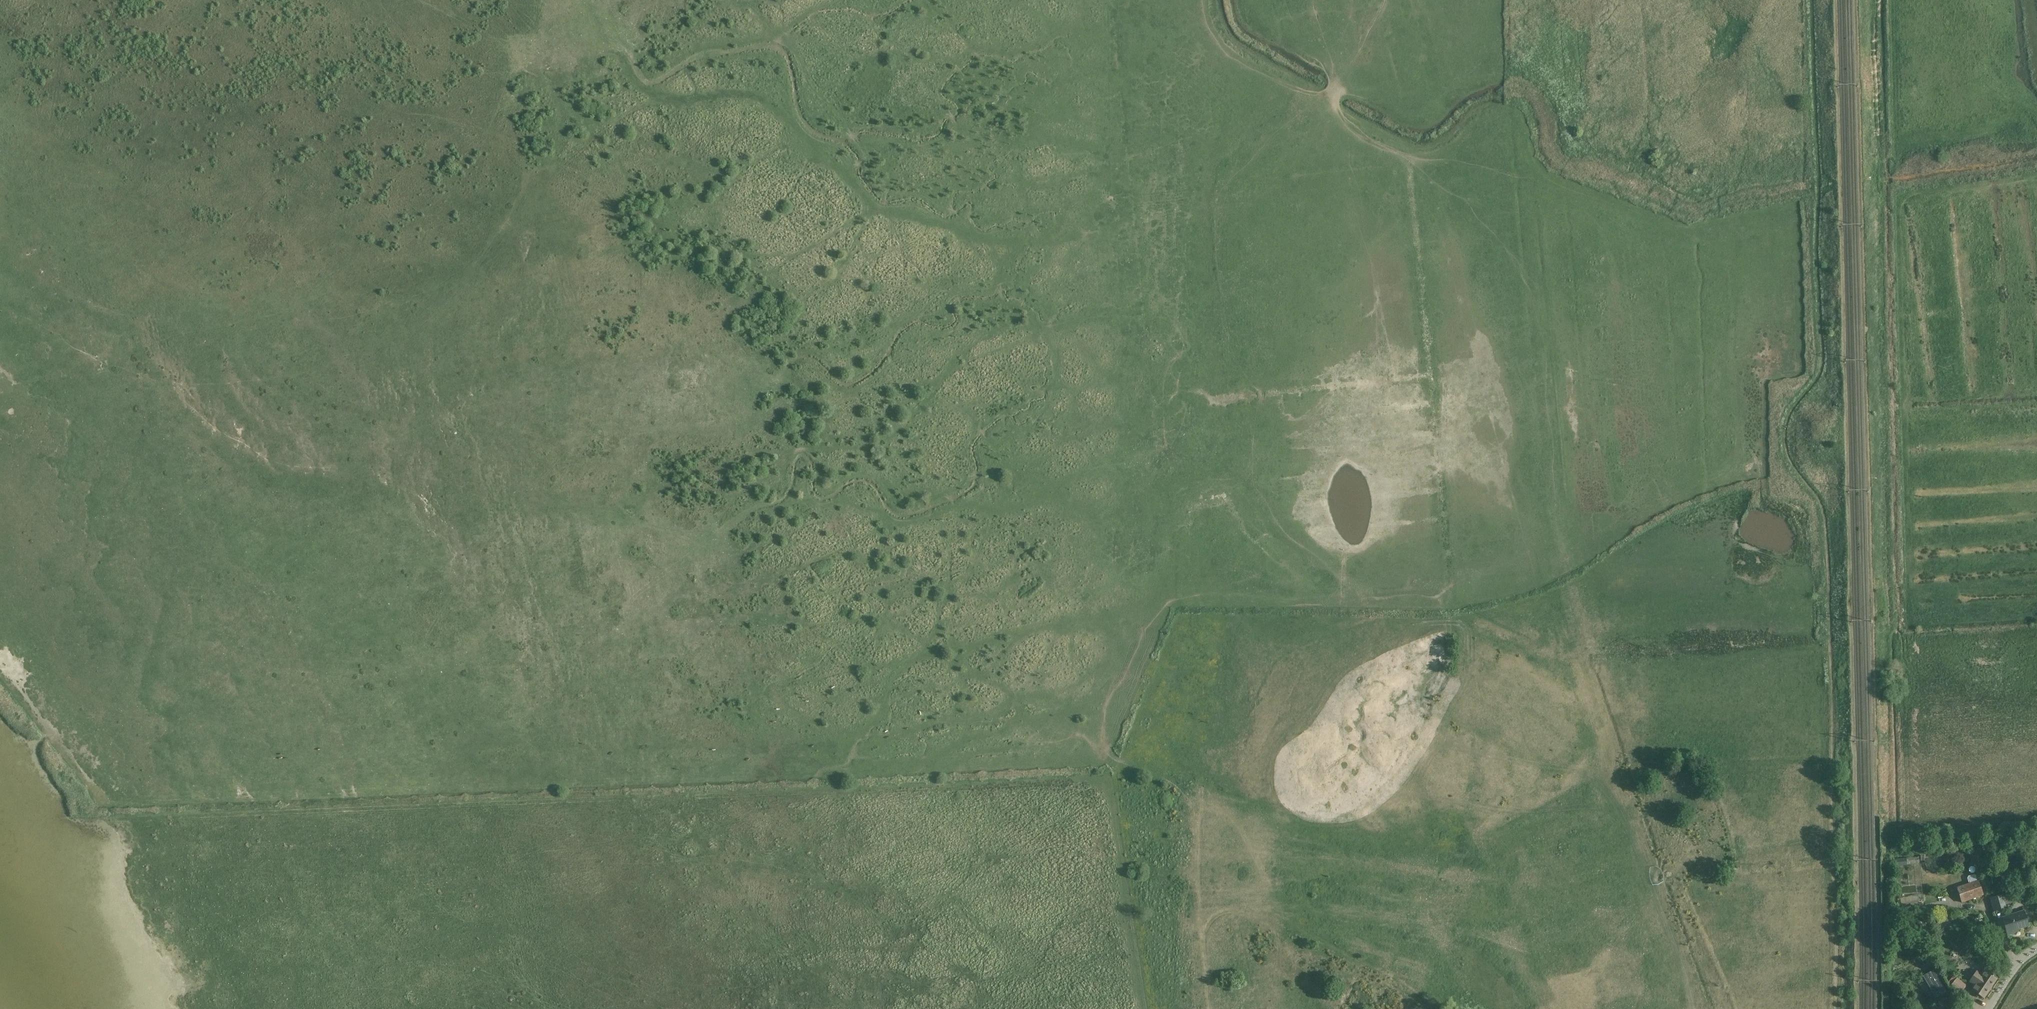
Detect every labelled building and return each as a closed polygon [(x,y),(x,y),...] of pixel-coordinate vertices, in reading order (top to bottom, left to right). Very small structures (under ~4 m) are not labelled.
[(1983,848),(1984,858),(1992,857),(1990,847),(1983,848)] [(1982,852),(1970,854),(1972,865),(1984,864),(1982,852)] [(1919,864),(1919,857),(1906,858),(1896,859),(1896,866),(1907,865),(1919,864)] [(1983,895),(1980,886),(1978,881),(1976,876),(1974,875),(1968,877),(1967,879),(1969,884),(1957,888),(1962,903),(1983,895)] [(2001,910),(2006,909),(2002,895),(1990,898),(1993,909),(2000,907),(2001,910)] [(2026,918),(2024,911),(2002,918),(2008,935),(2019,932),(2018,929),(2029,926),(2027,921),(2028,920),(2028,918),(2027,918),(2026,918)] [(1929,917),(1934,925),(1943,920),(1938,912),(1929,917)] [(1934,926),(1938,931),(1943,927),(1939,922),(1934,926)] [(1929,964),(1918,971),(1931,992),(1942,985),(1929,964)] [(1984,998),(1997,978),(1984,969),(1981,974),(1976,970),(1968,982),(1974,986),(1971,990),(1984,998)] [(1967,987),(1957,979),(1950,988),(1960,996),(1967,987)] [(1958,1008),(1955,1006),(1956,1004),(1952,1001),(1951,1003),(1943,997),(1936,1007),(1939,1008),(1957,1008),(1958,1008)]
